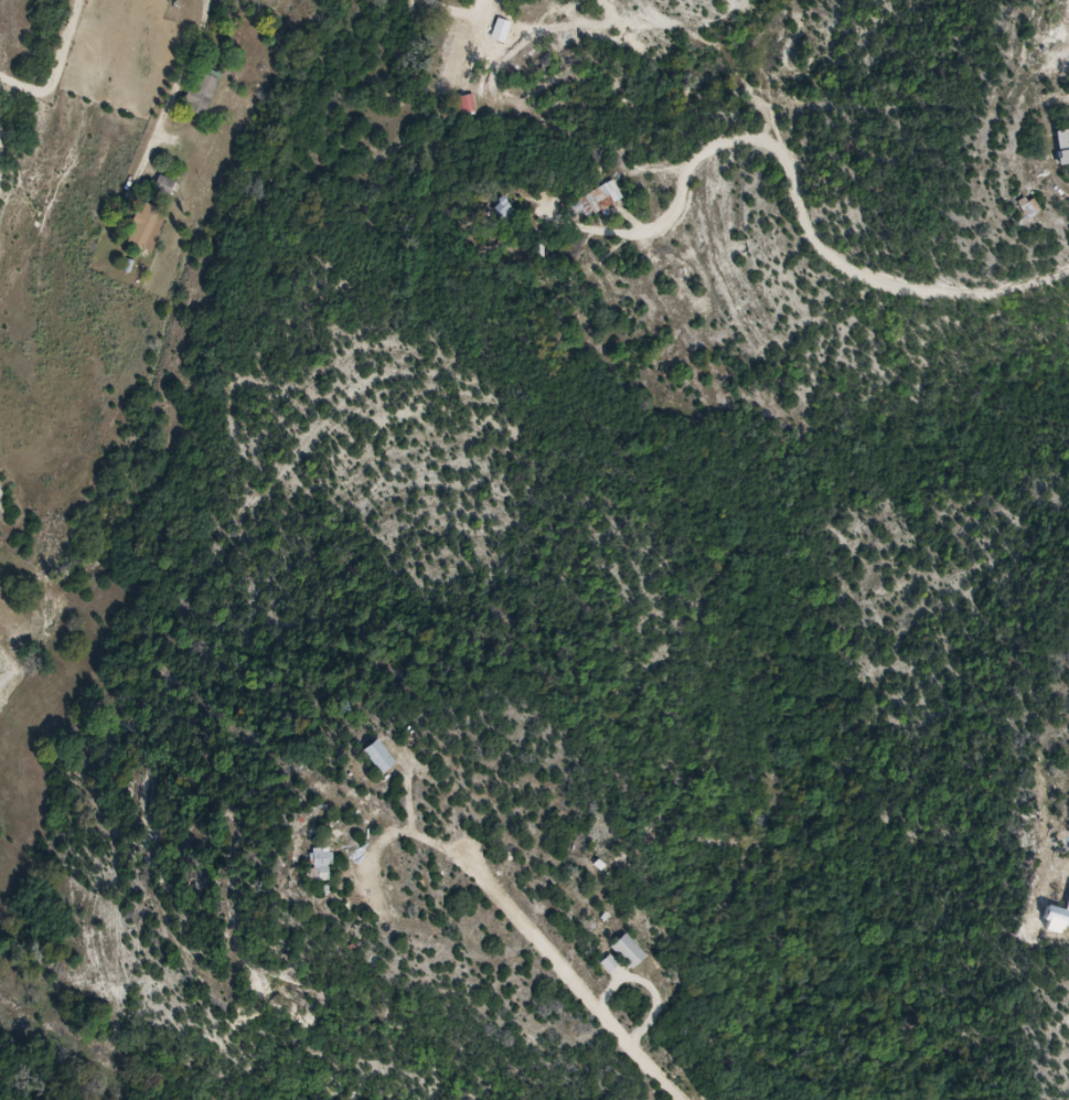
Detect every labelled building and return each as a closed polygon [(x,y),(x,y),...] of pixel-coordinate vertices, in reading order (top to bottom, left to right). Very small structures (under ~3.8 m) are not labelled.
[(502,45),(511,26),(500,21),(491,39),(502,45)] [(227,81),(210,68),(184,104),(201,117),(227,81)] [(1060,131),(1060,164),(1068,164),(1068,131),(1060,131)] [(171,196),(175,182),(160,177),(156,192),(171,196)] [(574,202),(581,221),(616,208),(609,190),(574,202)] [(519,213),(508,200),(499,208),(509,221),(519,213)] [(169,212),(145,203),(130,244),(153,253),(169,212)] [(332,850),(314,850),(314,882),(332,882),(332,850)] [(649,958),(628,935),(612,949),(633,973),(649,958)]
